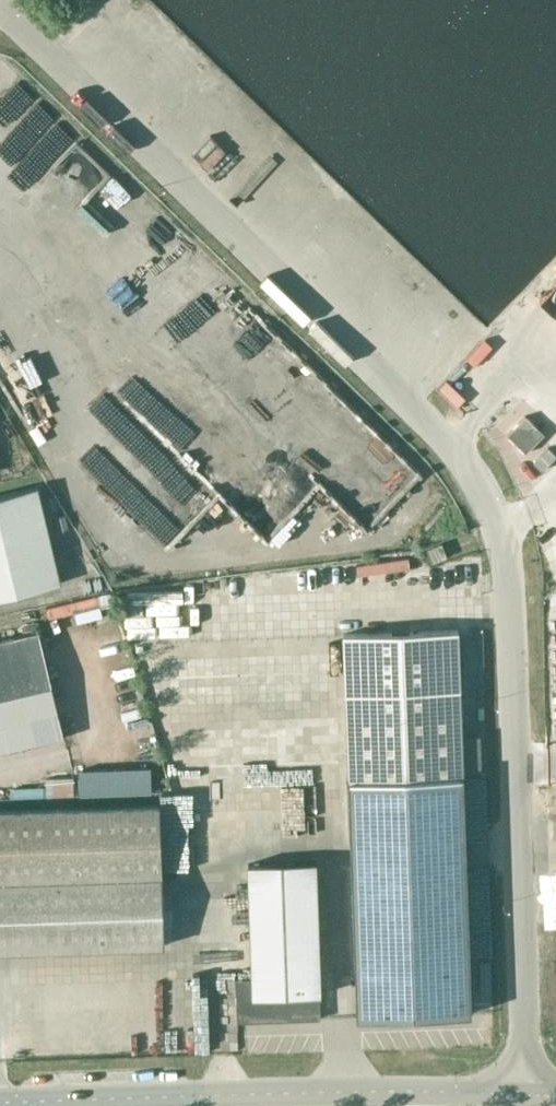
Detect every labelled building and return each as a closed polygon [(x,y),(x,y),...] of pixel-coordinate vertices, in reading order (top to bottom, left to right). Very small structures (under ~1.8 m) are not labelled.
[(544,433),(526,415),(507,434),(526,453),(544,433)] [(555,456),(555,455),(548,447),(533,462),(542,470),(555,456)] [(73,484),(82,506),(112,493),(103,471),(73,484)] [(0,494),(0,596),(59,582),(36,486),(0,494)] [(447,556),(444,548),(442,543),(427,549),(432,562),(447,556)] [(93,588),(42,602),(72,712),(77,710),(81,724),(102,719),(97,701),(128,693),(123,675),(140,671),(120,594),(96,600),(93,588)] [(65,737),(39,630),(0,639),(0,753),(65,737)] [(343,634),(345,691),(348,786),(463,783),(458,630),(343,634)] [(357,1018),(471,1014),(463,783),(348,786),(349,803),(355,975),(357,1018)] [(162,875),(160,804),(0,809),(0,880),(162,875)] [(237,978),(239,1020),(320,1017),(319,993),(320,993),(316,862),(315,862),(314,848),(287,849),(287,863),(249,864),(252,963),(246,963),(246,978),(237,978)] [(162,875),(0,880),(0,951),(165,946),(162,875)]
